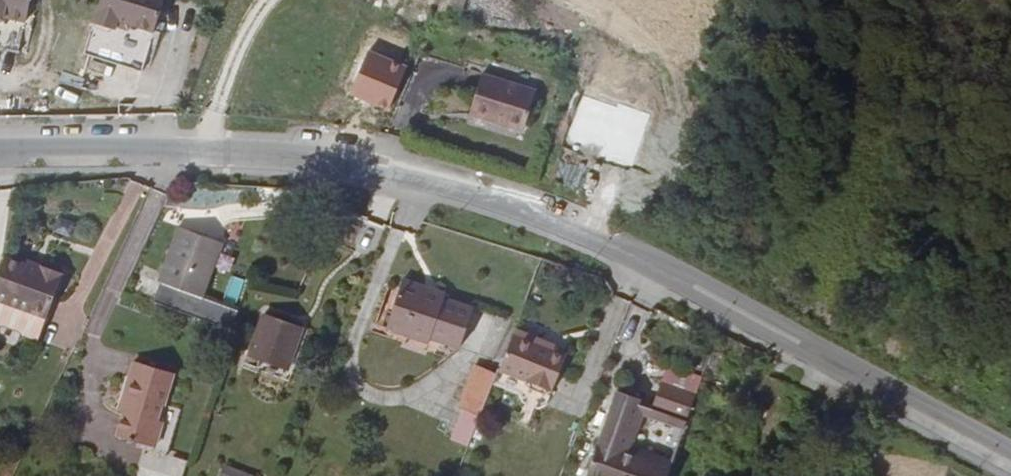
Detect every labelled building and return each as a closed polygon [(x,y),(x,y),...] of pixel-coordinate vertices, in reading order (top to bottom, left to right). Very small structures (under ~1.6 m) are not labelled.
[(29,0),(0,0),(0,20),(3,21),(3,17),(25,20),(29,0)] [(122,14),(125,9),(136,14),(160,24),(171,0),(104,0),(96,18),(116,27),(122,14)] [(125,9),(122,14),(134,19),(136,14),(125,9)] [(476,103),(508,116),(510,109),(530,116),(542,82),(489,64),(476,103)] [(510,109),(508,116),(528,122),(530,116),(510,109)] [(150,302),(230,333),(237,313),(200,300),(219,246),(179,228),(150,302)] [(0,261),(0,328),(36,341),(60,274),(40,268),(37,273),(24,267),(1,259),(0,261)] [(37,273),(40,268),(25,263),(24,267),(37,273)] [(456,347),(470,309),(441,297),(441,294),(400,279),(382,328),(425,342),(427,337),(456,347)] [(285,372),(302,329),(262,315),(248,358),(259,363),(285,372)] [(255,373),(287,385),(308,331),(302,329),(285,372),(259,363),(255,373)] [(537,343),(511,332),(495,372),(520,382),(523,389),(540,396),(548,392),(561,358),(547,351),(536,347),(537,343)] [(549,348),(537,343),(536,347),(547,351),(549,348)] [(112,439),(149,451),(157,428),(151,425),(155,412),(160,413),(172,378),(130,364),(115,405),(122,408),(112,439)] [(452,408),(459,410),(475,369),(468,366),(452,408)] [(475,369),(459,410),(460,411),(477,418),(493,376),(475,369)] [(637,449),(630,447),(640,417),(649,420),(664,383),(660,381),(652,404),(641,399),(610,475),(626,475),(637,449)] [(694,392),(664,383),(649,420),(670,427),(660,457),(637,449),(626,475),(665,475),(694,392)] [(628,395),(614,390),(586,475),(596,475),(628,395)] [(641,399),(628,395),(596,475),(610,475),(641,399)] [(446,441),(464,449),(477,418),(460,411),(446,441)]
